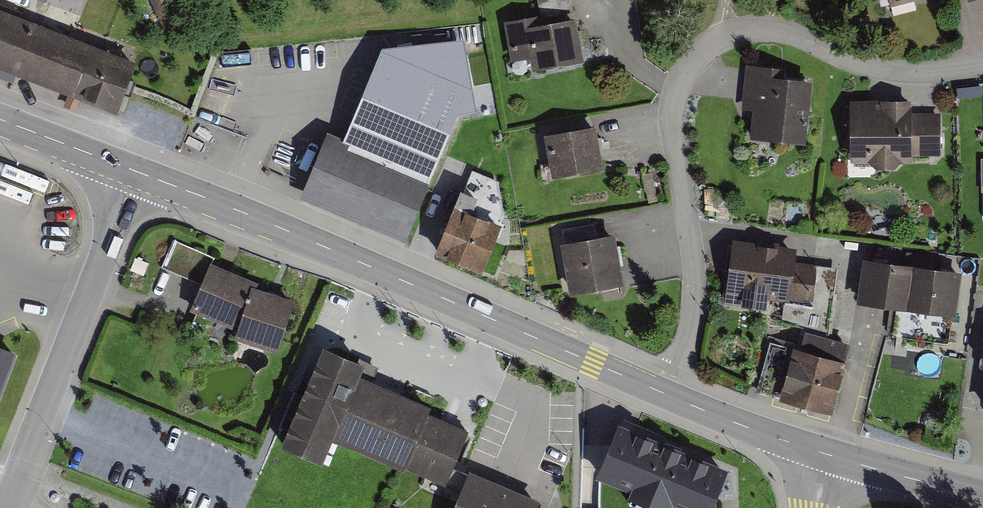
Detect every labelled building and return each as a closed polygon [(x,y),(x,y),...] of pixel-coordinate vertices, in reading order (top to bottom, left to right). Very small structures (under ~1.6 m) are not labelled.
[(510,21),(517,62),(538,59),(540,71),(594,62),(586,19),(580,20),(577,1),(576,0),(538,0),(541,16),(510,21)] [(134,62),(0,12),(0,67),(116,111),(134,62)] [(465,47),(380,55),(342,144),(325,138),(304,192),(406,235),(457,108),(475,104),(465,47)] [(785,69),(744,66),(741,108),(753,109),(751,144),(806,148),(811,83),(784,81),(785,69)] [(912,156),(912,153),(920,153),(941,152),(940,131),(940,111),(911,112),(911,96),(849,98),(850,129),(851,151),(851,158),(912,156)] [(596,126),(545,135),(552,177),(603,168),(596,126)] [(499,180),(473,171),(437,252),(482,271),(504,217),(499,180)] [(562,229),(565,244),(597,239),(594,223),(562,229)] [(565,244),(561,245),(570,295),(622,286),(614,236),(597,239),(565,244)] [(213,258),(173,241),(162,267),(182,276),(202,284),(210,264),(213,258)] [(803,252),(739,248),(735,305),(780,308),(781,301),(800,302),(803,252)] [(961,272),(866,260),(860,308),(954,320),(961,272)] [(258,283),(210,264),(191,309),(241,328),(237,338),(276,352),(293,302),(274,295),(257,289),(258,283)] [(805,349),(776,341),(761,390),(830,410),(850,344),(810,333),(805,349)] [(18,348),(0,342),(0,395),(18,348)] [(384,368),(337,348),(294,448),(338,467),(346,447),(411,475),(415,467),(456,485),(478,434),(439,418),(443,410),(378,382),(384,368)] [(623,424),(601,476),(635,490),(629,504),(639,507),(668,507),(669,505),(676,507),(711,507),(728,469),(623,424)] [(478,474),(463,507),(555,507),(478,474)]
